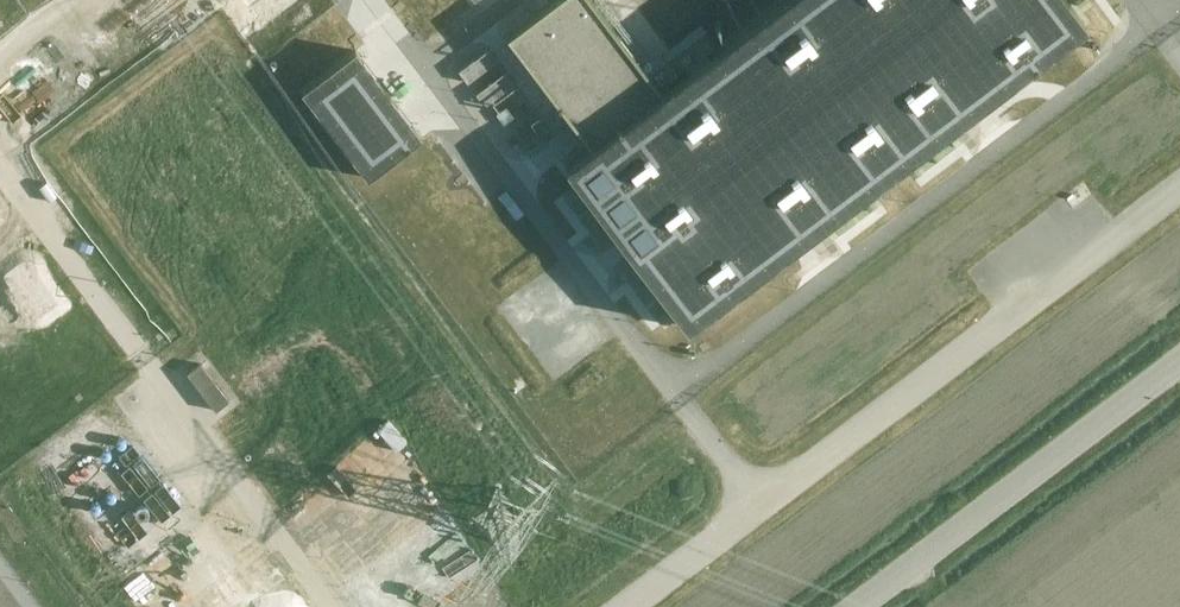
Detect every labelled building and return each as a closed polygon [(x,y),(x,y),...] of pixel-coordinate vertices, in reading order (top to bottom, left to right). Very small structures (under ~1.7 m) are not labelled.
[(761,0),(663,75),(604,0),(541,0),(511,23),(595,130),(574,146),(684,289),(1060,0),(761,0)] [(355,49),(310,82),(370,165),(416,131),(355,49)]
